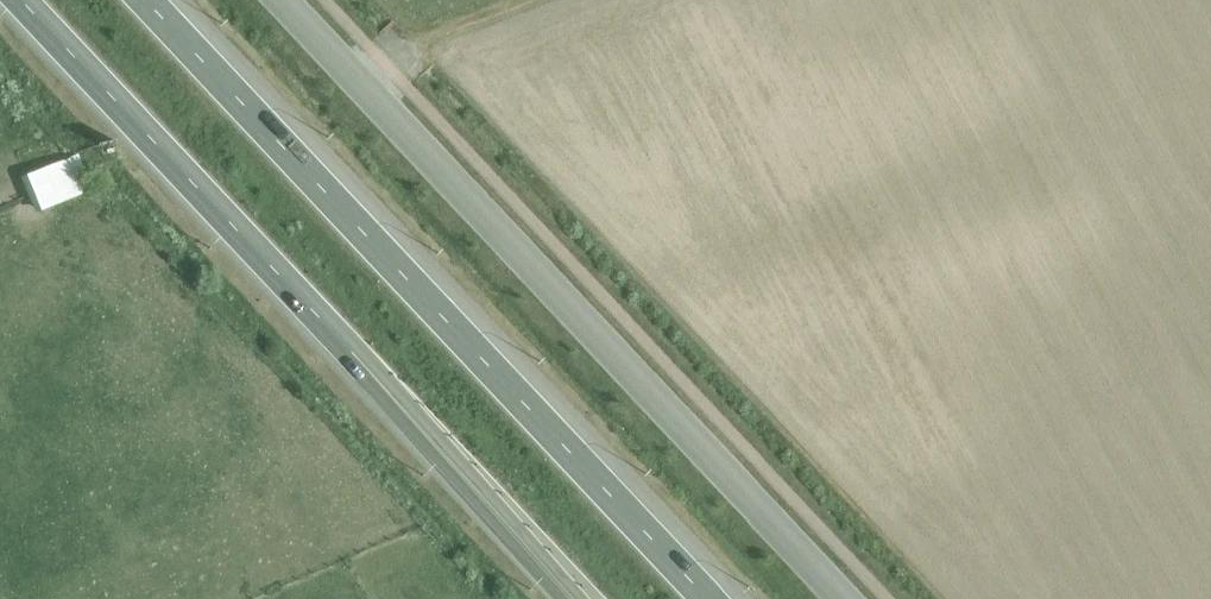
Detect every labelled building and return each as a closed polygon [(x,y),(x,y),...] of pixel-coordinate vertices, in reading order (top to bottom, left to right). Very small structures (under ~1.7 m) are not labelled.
[(79,154),(21,177),(36,213),(93,189),(79,154)]
